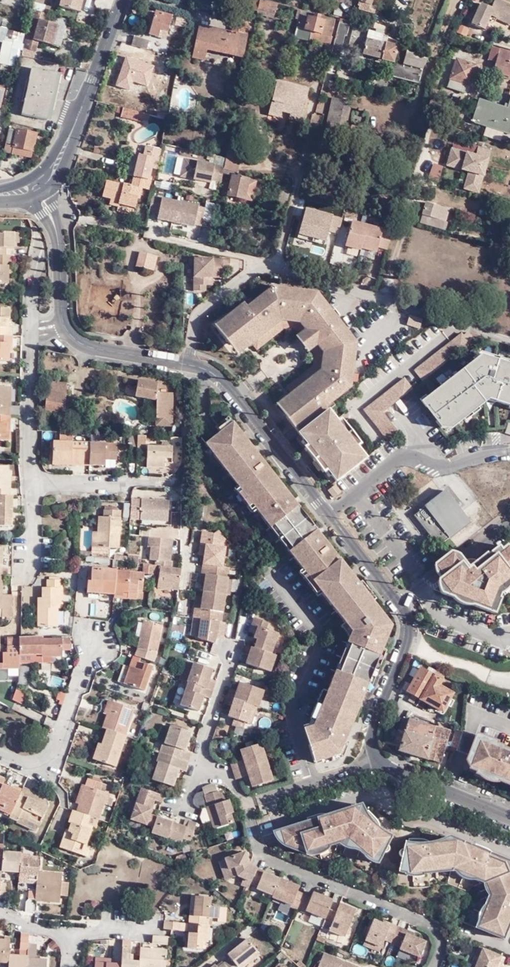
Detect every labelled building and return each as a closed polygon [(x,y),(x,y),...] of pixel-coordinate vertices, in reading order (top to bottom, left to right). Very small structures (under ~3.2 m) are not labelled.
[(60,8),(79,13),(83,0),(62,0),(60,8)] [(257,10),(260,0),(258,0),(254,0),(251,11),(257,13),(257,10)] [(275,14),(277,5),(260,0),(257,10),(275,14)] [(358,9),(374,15),(377,4),(378,4),(380,0),(359,0),(357,6),(359,6),(358,9)] [(509,24),(509,5),(499,0),(494,0),(491,8),(480,3),(471,24),(484,30),(487,22),(490,16),(496,18),(497,19),(509,24)] [(40,14),(41,12),(32,10),(23,50),(35,53),(38,42),(52,46),(57,26),(39,21),(40,14)] [(313,33),(319,34),(323,18),(319,18),(320,16),(300,11),(293,36),(309,41),(311,32),(313,33)] [(168,33),(172,17),(155,12),(148,36),(159,39),(161,31),(168,33)] [(184,29),(186,20),(177,18),(175,27),(184,29)] [(319,34),(330,37),(334,21),(323,18),(319,34)] [(10,22),(0,19),(0,24),(8,27),(10,22)] [(497,19),(496,22),(509,28),(509,24),(497,19)] [(242,59),(249,25),(234,21),(231,34),(199,27),(192,59),(203,62),(206,52),(242,59)] [(392,63),(393,62),(398,41),(388,38),(388,37),(386,36),(389,27),(375,23),(372,32),(353,27),(347,50),(392,63)] [(349,27),(339,24),(330,55),(338,58),(343,37),(346,38),(349,27)] [(64,28),(57,26),(52,46),(58,48),(64,28)] [(313,33),(311,40),(324,44),(327,45),(328,44),(330,37),(319,34),(313,33)] [(132,46),(145,50),(147,42),(135,38),(132,46)] [(327,45),(324,44),(322,53),(328,55),(330,46),(331,45),(328,44),(327,45)] [(491,47),(487,60),(495,62),(493,71),(509,77),(509,53),(491,47)] [(403,64),(393,62),(392,63),(388,75),(418,84),(423,65),(424,65),(426,58),(406,52),(403,64)] [(469,85),(475,65),(456,59),(447,88),(461,92),(464,84),(469,85)] [(46,121),(56,74),(31,68),(29,80),(23,102),(21,115),(46,121)] [(60,75),(56,74),(46,121),(50,122),(55,98),(60,75)] [(268,116),(273,117),(281,83),(277,82),(268,116)] [(225,98),(235,100),(238,85),(228,83),(225,98)] [(308,90),(281,83),(273,117),(279,119),(281,112),(290,115),(301,117),(304,107),(300,105),(302,100),(305,101),(308,90)] [(347,130),(352,102),(333,98),(327,126),(347,130)] [(508,107),(479,99),(473,122),(485,125),(487,122),(503,126),(502,130),(509,133),(509,101),(508,107)] [(147,119),(148,115),(126,109),(121,108),(120,115),(142,121),(143,118),(147,119)] [(300,123),(301,117),(290,115),(289,121),(300,123)] [(32,158),(37,134),(17,130),(17,131),(9,129),(5,152),(32,158)] [(463,188),(480,192),(491,148),(476,144),(474,151),(451,145),(446,165),(468,170),(463,188)] [(133,178),(151,182),(151,177),(148,177),(151,167),(157,169),(161,150),(146,146),(143,156),(138,155),(133,178)] [(224,168),(224,170),(234,173),(234,172),(237,172),(241,154),(234,152),(228,150),(226,158),(224,168)] [(126,176),(133,178),(138,155),(132,153),(126,176)] [(223,175),(224,170),(224,168),(184,160),(181,176),(210,183),(210,180),(221,183),(223,175)] [(432,171),(441,173),(443,165),(434,163),(432,171)] [(249,180),(233,176),(233,177),(231,184),(225,183),(222,194),(252,202),(257,183),(250,181),(249,180)] [(149,190),(151,182),(133,178),(131,186),(122,184),(122,185),(105,181),(102,197),(110,199),(109,204),(118,207),(119,204),(134,208),(137,197),(135,197),(137,187),(140,188),(149,190)] [(285,207),(290,190),(281,188),(277,204),(285,207)] [(205,209),(152,197),(149,211),(159,214),(158,219),(194,227),(194,226),(201,227),(205,209)] [(431,217),(445,221),(448,209),(425,203),(422,215),(431,217)] [(300,231),(326,238),(328,230),(333,214),(306,207),(300,231)] [(342,217),(333,214),(328,230),(338,233),(342,217)] [(448,222),(445,221),(431,217),(422,215),(420,223),(445,230),(448,222)] [(351,219),(345,245),(378,252),(383,225),(351,219)] [(10,255),(13,255),(13,243),(14,232),(0,232),(0,255),(10,255)] [(138,267),(144,269),(147,255),(142,253),(138,267)] [(10,255),(0,255),(0,283),(8,283),(8,274),(10,274),(10,255)] [(158,257),(147,255),(144,269),(155,271),(158,257)] [(210,277),(213,277),(224,277),(224,268),(230,268),(230,259),(195,259),(195,285),(206,285),(210,285),(210,277)] [(215,326),(229,343),(251,346),(253,345),(283,322),(300,324),(306,331),(317,345),(323,352),(321,370),(291,393),(288,395),(286,418),(299,435),(300,434),(328,412),(325,409),(334,403),(351,389),(356,344),(340,324),(334,315),(317,294),(272,288),(255,302),(248,307),(245,304),(215,326)] [(252,298),(245,304),(248,307),(255,302),(252,298)] [(12,337),(12,327),(9,327),(6,327),(6,319),(10,319),(10,309),(0,309),(0,336),(12,337)] [(338,312),(334,315),(340,324),(344,320),(338,312)] [(424,321),(411,316),(408,326),(421,330),(424,321)] [(297,332),(300,336),(306,331),(300,324),(283,322),(253,345),(258,351),(285,330),(297,332)] [(308,353),(317,345),(306,331),(300,336),(297,338),(308,353)] [(462,332),(415,370),(423,381),(471,344),(462,332)] [(12,337),(0,336),(0,362),(9,362),(9,352),(9,345),(12,345),(12,337)] [(238,356),(251,346),(229,343),(238,356)] [(287,387),(291,393),(321,370),(323,352),(317,345),(311,350),(315,354),(313,366),(287,387)] [(481,355),(456,375),(442,387),(441,386),(422,401),(439,422),(441,421),(447,429),(451,429),(463,419),(461,416),(468,411),(475,405),(477,408),(485,403),(481,398),(486,394),(496,397),(494,401),(509,406),(509,403),(509,364),(481,355)] [(456,375),(441,386),(442,387),(456,375)] [(384,412),(413,388),(405,377),(364,409),(388,440),(399,432),(384,412)] [(127,396),(137,397),(139,381),(130,380),(127,396)] [(65,415),(68,383),(49,381),(45,412),(65,415)] [(159,385),(139,381),(137,397),(158,401),(157,420),(174,420),(174,395),(159,394),(159,385)] [(11,417),(11,387),(0,387),(0,416),(11,417)] [(486,394),(481,398),(485,403),(489,400),(494,401),(496,397),(486,394)] [(277,405),(286,418),(288,395),(277,405)] [(220,399),(210,399),(211,410),(220,409),(220,399)] [(325,409),(328,412),(329,411),(336,406),(334,403),(325,409)] [(475,405),(468,411),(471,414),(477,408),(475,405)] [(337,421),(329,411),(328,412),(300,434),(308,444),(327,470),(336,481),(366,458),(358,447),(337,421)] [(468,411),(461,416),(463,419),(471,414),(468,411)] [(11,417),(0,416),(0,441),(10,441),(10,430),(7,430),(7,424),(10,424),(11,417)] [(341,418),(337,421),(358,447),(361,444),(341,418)] [(218,427),(223,433),(232,426),(227,419),(218,427)] [(223,433),(209,444),(218,457),(215,459),(224,470),(227,468),(231,474),(228,476),(237,488),(247,500),(256,512),(266,524),(269,521),(273,527),(282,539),(296,556),(292,559),(302,571),(312,583),(321,595),(330,607),(333,604),(338,610),(347,622),(344,625),(353,636),(349,645),(344,659),(338,674),(335,681),(332,679),(326,693),(320,707),(348,718),(354,704),(357,697),(361,699),(364,691),(373,671),(378,656),(375,654),(377,648),(381,649),(384,643),(383,643),(380,641),(385,627),(377,618),(368,606),(371,603),(359,587),(352,579),(349,581),(345,576),(336,563),(326,552),(330,550),(322,540),(319,543),(317,540),(320,537),(297,508),(293,511),(289,505),(287,502),(290,499),(285,492),(282,495),(262,469),(265,467),(258,458),(255,460),(253,457),(248,452),(251,449),(232,426),(223,433)] [(58,432),(58,441),(72,441),(72,433),(58,432)] [(138,436),(129,436),(129,448),(137,448),(137,447),(138,437),(138,436)] [(139,436),(138,436),(138,437),(137,447),(146,447),(146,437),(144,437),(139,436)] [(71,463),(89,463),(90,442),(72,441),(58,441),(53,441),(53,460),(71,460),(71,463)] [(117,443),(90,442),(89,463),(105,464),(105,458),(116,459),(117,443)] [(206,447),(215,459),(218,457),(209,444),(206,447)] [(327,470),(308,444),(304,447),(324,473),(327,470)] [(165,460),(173,460),(173,447),(148,446),(147,467),(165,467),(165,463),(165,460)] [(10,496),(10,472),(8,472),(8,466),(0,466),(0,496),(10,496)] [(336,485),(329,490),(335,498),(342,493),(336,485)] [(243,503),(247,500),(237,488),(233,491),(243,503)] [(446,490),(414,515),(438,546),(470,521),(446,490)] [(10,496),(0,496),(0,526),(11,526),(11,519),(9,518),(9,513),(12,512),(12,496),(10,496)] [(256,512),(247,500),(243,503),(252,516),(256,512)] [(130,516),(131,501),(124,501),(123,515),(130,516)] [(292,502),(289,505),(293,511),(297,508),(292,502)] [(97,547),(106,547),(118,548),(121,511),(105,510),(104,517),(99,516),(98,532),(97,547)] [(273,527),(270,529),(279,542),(282,539),(273,527)] [(205,558),(204,565),(222,568),(225,550),(221,549),(221,545),(226,542),(218,532),(214,535),(204,534),(200,557),(205,558)] [(157,588),(179,590),(181,570),(171,569),(172,563),(166,562),(169,540),(149,538),(147,548),(151,548),(149,560),(161,562),(157,588)] [(279,542),(292,559),(296,556),(282,539),(279,542)] [(97,547),(96,555),(106,555),(106,547),(97,547)] [(434,565),(435,573),(440,579),(437,581),(437,583),(437,587),(438,591),(440,594),(452,598),(471,606),(493,614),(498,600),(497,599),(499,594),(501,593),(503,592),(505,590),(506,588),(507,587),(509,585),(509,583),(509,582),(509,549),(505,547),(500,551),(497,548),(486,556),(485,555),(474,563),(472,561),(470,561),(468,561),(466,562),(462,563),(457,556),(450,553),(434,565)] [(348,574),(339,561),(336,563),(345,576),(348,574)] [(148,575),(155,575),(156,566),(149,565),(148,575)] [(230,569),(222,568),(204,565),(202,576),(207,577),(205,587),(204,593),(226,596),(228,579),(230,569)] [(115,595),(117,573),(117,571),(92,569),(91,582),(88,582),(87,589),(100,590),(100,594),(115,595)] [(312,583),(302,571),(298,573),(308,586),(312,583)] [(142,593),(144,575),(143,575),(117,573),(115,595),(115,597),(123,598),(123,593),(128,594),(128,598),(128,599),(136,600),(137,593),(142,593)] [(44,606),(40,606),(40,625),(59,625),(59,606),(63,607),(63,578),(49,578),(49,586),(45,586),(45,597),(44,606)] [(321,595),(312,583),(308,586),(317,598),(321,595)] [(362,584),(359,587),(371,603),(375,600),(362,584)] [(221,623),(226,596),(204,593),(203,601),(201,610),(195,609),(194,619),(221,623)] [(380,615),(371,603),(368,606),(377,618),(380,615)] [(347,622),(338,610),(334,612),(344,625),(347,622)] [(390,627),(380,615),(377,618),(385,627),(380,641),(383,643),(384,643),(390,627)] [(254,649),(271,655),(277,635),(266,630),(268,624),(254,618),(251,626),(257,628),(253,639),(257,641),(256,645),(254,649)] [(226,624),(221,623),(194,619),(191,638),(204,642),(212,645),(215,637),(223,639),(224,639),(226,624)] [(140,659),(153,663),(156,654),(162,626),(143,621),(142,624),(141,630),(142,631),(141,636),(140,635),(139,638),(136,651),(134,657),(140,659)] [(346,644),(349,645),(353,636),(344,625),(340,628),(348,638),(346,644)] [(23,637),(19,637),(20,645),(7,646),(8,654),(4,655),(4,663),(5,670),(21,669),(20,664),(20,656),(42,655),(42,657),(52,656),(63,656),(62,651),(70,651),(70,634),(62,635),(62,638),(42,639),(42,636),(24,637),(23,637)] [(20,645),(19,637),(7,638),(7,646),(20,645)] [(340,658),(344,659),(349,645),(346,644),(340,658)] [(244,646),(241,654),(249,657),(247,665),(269,673),(275,656),(271,655),(254,649),(244,646)] [(373,671),(377,672),(385,651),(381,649),(378,656),(373,671)] [(20,664),(43,663),(42,657),(42,655),(20,656),(20,664)] [(163,667),(165,661),(158,658),(156,664),(163,667)] [(335,672),(338,674),(344,659),(340,658),(335,672)] [(129,668),(124,684),(144,691),(152,667),(139,662),(132,660),(129,668)] [(185,661),(182,670),(189,672),(192,664),(185,661)] [(182,670),(179,680),(186,683),(212,692),(215,684),(207,681),(211,671),(192,664),(189,672),(182,670)] [(118,682),(124,684),(129,668),(123,666),(118,682)] [(407,693),(421,701),(435,677),(432,676),(420,669),(407,693)] [(432,676),(435,677),(421,701),(441,712),(452,695),(438,687),(441,681),(445,674),(436,669),(432,676)] [(368,693),(377,672),(373,671),(364,691),(368,693)] [(209,700),(212,692),(186,683),(179,706),(197,712),(202,697),(209,700)] [(238,692),(229,689),(226,697),(255,708),(257,708),(263,691),(240,684),(238,692)] [(12,699),(23,703),(26,691),(15,688),(12,699)] [(321,691),(316,705),(320,707),(326,693),(321,691)] [(60,712),(66,695),(59,692),(56,700),(60,701),(57,711),(60,712)] [(226,697),(224,705),(230,707),(227,718),(232,719),(243,723),(249,725),(255,708),(226,697)] [(109,716),(114,703),(109,701),(104,714),(107,716),(109,716)] [(103,729),(107,731),(125,737),(134,710),(114,703),(109,716),(107,716),(103,729)] [(358,705),(354,704),(348,718),(353,720),(358,705)] [(310,718),(315,720),(320,707),(316,705),(310,718)] [(348,718),(320,707),(315,720),(317,722),(314,729),(307,732),(311,745),(316,762),(322,760),(339,754),(344,741),(347,733),(343,731),(348,718)] [(353,720),(348,718),(343,731),(347,733),(353,720)] [(241,729),(243,723),(232,719),(229,725),(241,729)] [(306,728),(307,732),(314,729),(317,722),(315,720),(313,726),(306,728)] [(404,735),(400,749),(399,752),(441,764),(449,734),(408,722),(403,720),(399,733),(404,735)] [(162,744),(159,753),(188,763),(191,753),(184,751),(190,734),(170,727),(164,744),(162,744)] [(126,737),(125,737),(107,731),(102,746),(96,761),(115,767),(126,737)] [(462,734),(455,732),(450,750),(457,752),(462,735),(462,734)] [(394,747),(400,749),(404,735),(399,733),(394,747)] [(475,740),(462,735),(457,752),(456,754),(468,758),(475,740)] [(475,740),(468,758),(473,760),(469,771),(477,774),(476,776),(480,778),(481,780),(483,781),(486,783),(489,784),(492,785),(495,785),(498,786),(499,784),(509,788),(509,754),(503,751),(503,750),(496,747),(497,745),(481,739),(475,738),(475,740)] [(348,742),(344,741),(339,754),(322,760),(323,764),(342,758),(348,742)] [(93,760),(96,761),(102,746),(98,744),(93,760)] [(263,763),(265,762),(260,744),(239,750),(243,761),(230,765),(233,772),(263,763)] [(313,763),(316,762),(311,745),(308,746),(313,763)] [(185,772),(188,763),(159,753),(156,762),(157,763),(152,780),(172,787),(178,770),(185,772)] [(265,770),(263,763),(233,772),(236,780),(247,777),(251,787),(271,780),(268,769),(265,770)] [(78,806),(76,812),(88,816),(98,820),(107,795),(100,792),(102,785),(88,780),(85,787),(78,806)] [(21,791),(12,787),(11,789),(2,785),(0,788),(0,810),(9,814),(21,791)] [(78,806),(85,787),(82,786),(75,804),(78,806)] [(36,795),(22,788),(21,791),(9,814),(9,816),(16,820),(18,816),(37,826),(47,805),(45,799),(39,797),(38,799),(35,798),(36,795)] [(160,803),(162,796),(140,789),(130,820),(151,827),(155,817),(149,814),(153,800),(160,803)] [(213,819),(210,819),(214,830),(232,824),(230,815),(232,814),(228,802),(223,803),(220,795),(216,793),(205,797),(208,807),(207,808),(209,816),(211,815),(213,819)] [(368,854),(378,860),(391,837),(390,836),(388,836),(380,830),(379,826),(377,822),(374,820),(371,822),(368,818),(364,811),(353,808),(329,815),(323,815),(317,818),(317,819),(288,828),(292,843),(298,845),(295,850),(306,854),(307,850),(317,847),(325,844),(326,847),(338,843),(341,837),(348,840),(356,843),(353,848),(359,851),(366,856),(368,854)] [(98,820),(88,816),(76,812),(72,811),(68,823),(70,824),(67,831),(65,838),(62,837),(58,848),(79,855),(82,845),(84,846),(91,827),(95,828),(98,820)] [(36,829),(37,826),(18,816),(16,820),(36,829)] [(196,823),(195,823),(188,821),(185,827),(155,817),(151,827),(150,833),(180,843),(182,839),(183,833),(191,836),(196,823)] [(346,847),(348,840),(341,837),(338,843),(346,847)] [(346,847),(353,848),(356,843),(348,840),(346,847)] [(484,906),(487,907),(481,922),(478,922),(475,928),(502,939),(508,924),(507,924),(509,917),(509,872),(509,864),(494,857),(490,853),(484,850),(483,852),(455,841),(445,841),(431,845),(425,842),(419,842),(419,845),(405,844),(399,869),(412,872),(424,871),(424,874),(438,872),(438,867),(449,866),(450,865),(465,870),(464,873),(474,877),(473,879),(479,882),(480,884),(484,883),(488,881),(494,894),(489,897),(486,898),(487,901),(484,906)] [(327,849),(326,847),(325,844),(317,847),(319,853),(322,852),(327,849)] [(79,855),(83,857),(87,847),(84,846),(82,845),(79,855)] [(21,853),(3,852),(1,870),(19,872),(20,860),(21,855),(21,853)] [(248,883),(254,869),(248,866),(245,867),(240,853),(223,859),(224,860),(227,870),(224,870),(227,879),(235,876),(242,878),(239,885),(246,887),(248,883)] [(376,864),(378,860),(368,854),(366,856),(366,857),(370,861),(376,864)] [(36,882),(37,872),(38,862),(20,860),(19,872),(18,880),(36,882)] [(221,871),(224,870),(227,870),(224,860),(217,862),(221,871)] [(468,880),(473,879),(474,877),(464,873),(465,870),(450,865),(449,866),(450,871),(456,873),(456,874),(458,876),(462,878),(468,880)] [(261,872),(262,871),(254,869),(248,883),(256,887),(255,889),(271,895),(278,879),(261,872)] [(62,874),(37,872),(36,882),(35,891),(34,899),(34,900),(42,901),(43,898),(59,900),(60,896),(61,883),(62,874)] [(297,886),(278,879),(271,895),(269,899),(280,903),(282,899),(291,903),(290,906),(296,910),(302,895),(295,892),(297,886)] [(489,895),(489,897),(494,894),(488,881),(484,883),(485,891),(489,895)] [(327,910),(330,900),(311,892),(308,897),(302,895),(296,910),(303,912),(305,910),(311,912),(323,917),(327,910)] [(190,915),(189,924),(204,925),(205,918),(209,919),(215,919),(215,908),(206,907),(207,898),(195,897),(193,916),(190,915)] [(27,898),(26,912),(33,913),(34,900),(34,899),(27,898)] [(334,912),(327,910),(323,918),(319,927),(342,936),(354,910),(342,905),(340,908),(336,907),(334,912)] [(477,921),(478,922),(481,922),(487,907),(484,906),(479,913),(477,921)] [(389,942),(396,926),(388,923),(387,926),(380,923),(372,920),(363,940),(379,947),(382,939),(389,942)] [(189,924),(164,922),(164,930),(188,932),(189,924)] [(204,943),(206,926),(204,925),(189,924),(188,932),(186,949),(198,950),(198,948),(198,942),(202,943),(204,943)] [(405,930),(396,926),(389,942),(389,943),(398,947),(397,948),(416,957),(423,942),(411,937),(404,934),(405,930)] [(20,949),(27,949),(28,944),(28,934),(21,934),(20,949)] [(168,946),(168,938),(153,936),(152,944),(168,946)] [(9,955),(10,937),(4,937),(4,939),(0,938),(0,962),(8,962),(9,955)] [(230,957),(237,966),(242,966),(259,953),(247,938),(227,953),(230,957)] [(377,951),(379,947),(363,940),(361,945),(377,951)] [(140,963),(132,962),(127,961),(128,955),(130,955),(132,942),(123,941),(121,965),(120,966),(139,966),(140,963)] [(28,944),(27,949),(27,956),(26,966),(45,966),(45,959),(35,958),(36,945),(28,944)] [(483,950),(478,948),(472,964),(475,965),(479,955),(480,956),(483,950)] [(141,949),(140,963),(139,966),(165,966),(166,959),(167,952),(141,949)] [(483,950),(480,956),(479,955),(475,965),(479,966),(501,966),(498,966),(501,957),(483,950)] [(339,961),(322,953),(316,966),(354,966),(343,963),(342,966),(338,964),(339,961)] [(27,956),(9,955),(8,962),(8,966),(26,966),(27,956)] [(217,966),(218,966),(237,966),(230,957),(224,962),(217,966)] [(121,965),(114,964),(107,963),(107,959),(96,958),(95,966),(120,966),(121,965)]
